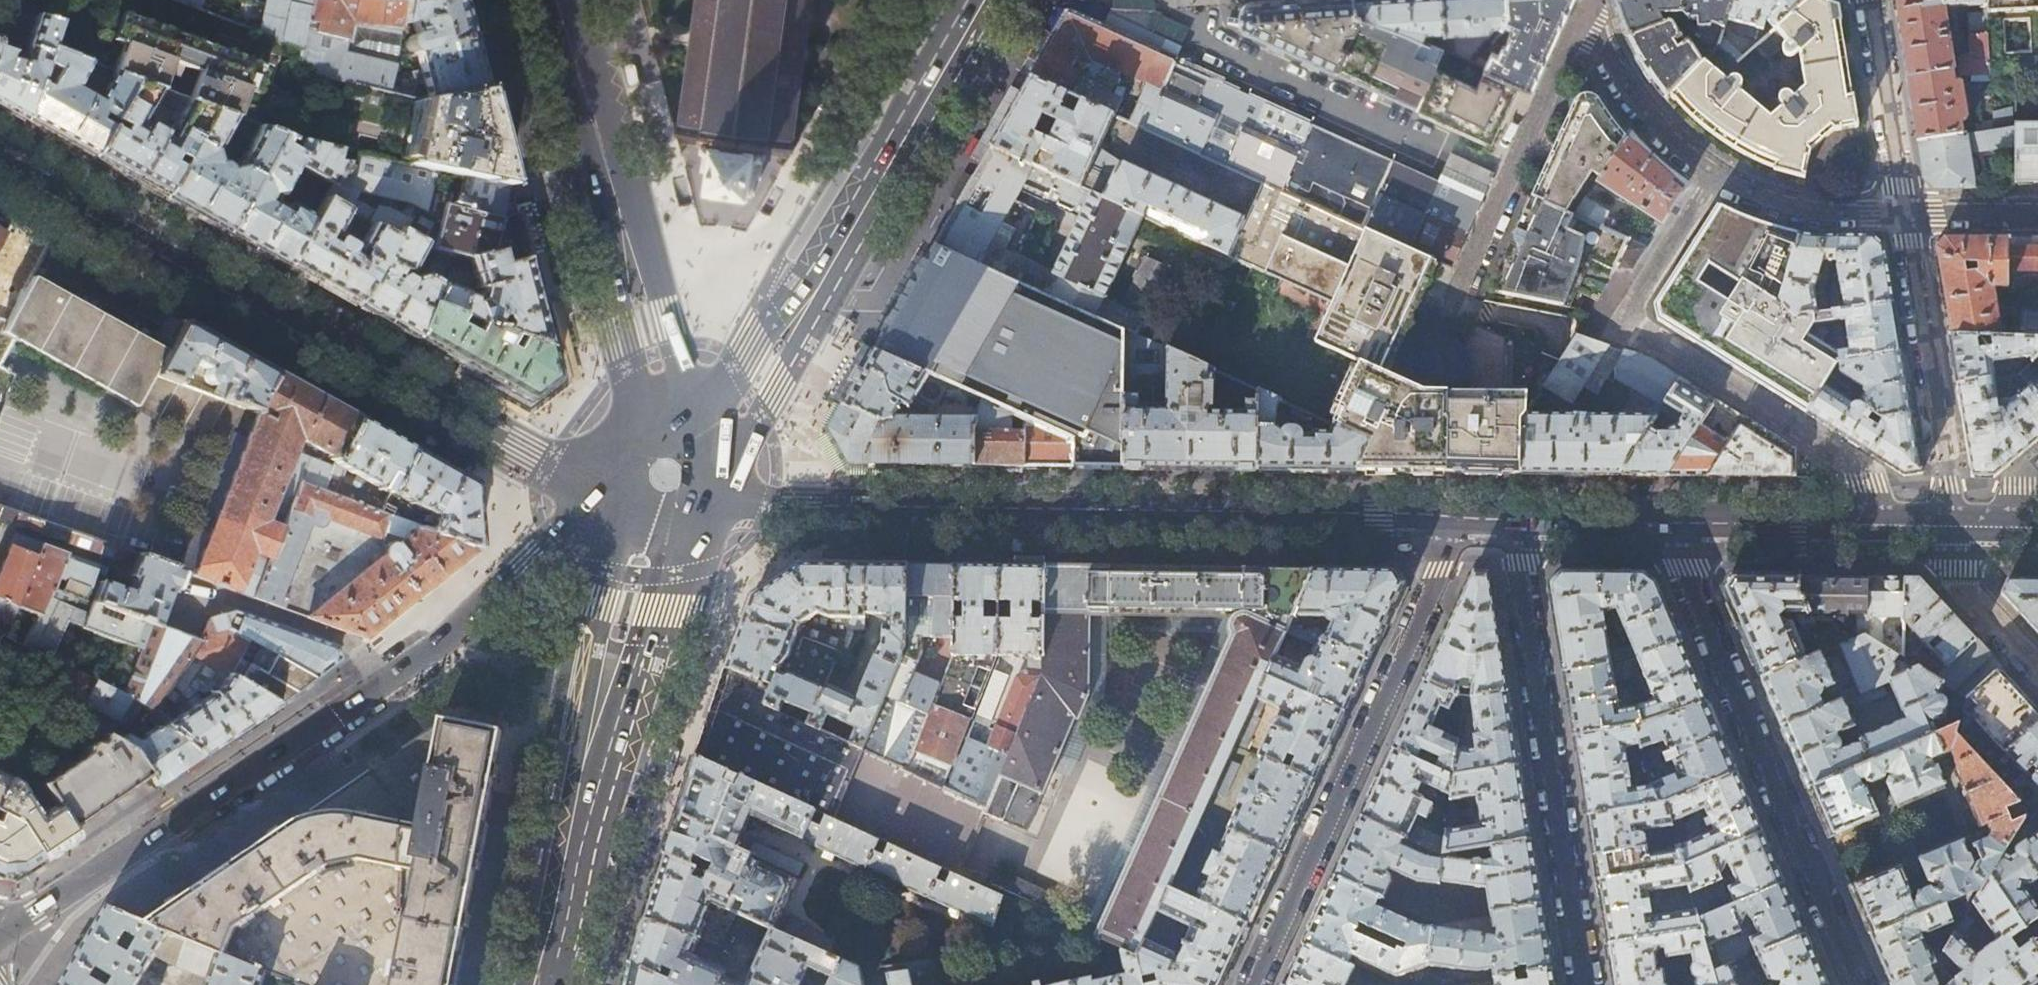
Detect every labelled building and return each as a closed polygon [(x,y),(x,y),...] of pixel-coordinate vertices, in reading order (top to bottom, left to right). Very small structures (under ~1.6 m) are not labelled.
[(134,80),(159,89),(163,91),(182,98),(187,99),(211,108),(281,134),(288,137),(301,140),(337,149),(334,161),(344,163),(354,165),(356,154),(454,174),(464,176),(506,184),(494,137),(487,109),(482,89),(417,100),(307,75),(309,68),(298,63),(301,51),(197,11),(167,0),(65,0),(57,22),(49,48),(87,62),(110,71),(134,80)] [(197,11),(201,0),(167,0),(197,11)] [(264,10),(250,6),(252,0),(201,0),(197,11),(301,51),(313,0),(267,0),(264,10)] [(417,100),(482,89),(470,44),(459,0),(424,0),(418,2),(404,0),(313,0),(301,51),(298,63),(309,68),(307,75),(417,100)] [(679,128),(677,128),(676,134),(700,137),(700,139),(702,139),(701,150),(708,151),(704,188),(711,188),(710,193),(746,197),(746,193),(753,193),(758,158),(765,159),(767,148),(770,148),(770,146),(795,149),(795,143),(794,143),(806,55),(813,0),(696,0),(679,128)] [(1362,14),(1356,12),(1355,0),(1291,0),(1260,2),(1249,3),(1245,27),(1324,63),(1338,69),(1349,44),(1341,40),(1347,27),(1356,27),(1362,14)] [(1356,12),(1362,14),(1413,33),(1423,37),(1426,30),(1446,28),(1444,0),(1355,0),(1356,12)] [(1446,28),(1447,36),(1455,35),(1455,30),(1493,28),(1496,25),(1497,23),(1504,23),(1509,12),(1508,0),(1444,0),(1446,28)] [(1504,23),(1502,26),(1487,42),(1492,45),(1499,37),(1501,38),(1506,32),(1511,22),(1516,24),(1508,42),(1505,41),(1500,52),(1493,49),(1489,58),(1477,52),(1471,59),(1519,82),(1533,88),(1533,87),(1569,10),(1573,0),(1508,0),(1509,12),(1504,23)] [(1683,15),(1682,0),(1616,0),(1628,39),(1664,27),(1661,16),(1667,16),(1667,17),(1683,15)] [(1671,96),(1699,123),(1753,158),(1806,177),(1812,151),(1811,151),(1835,130),(1842,129),(1843,128),(1854,126),(1856,127),(1860,126),(1855,97),(1853,97),(1842,23),(1843,23),(1840,7),(1825,1),(1823,0),(1808,0),(1776,29),(1789,42),(1785,46),(1784,48),(1783,49),(1783,52),(1785,56),(1786,56),(1788,57),(1791,57),(1794,57),(1800,52),(1806,88),(1795,97),(1790,92),(1787,92),(1785,92),(1784,93),(1782,94),(1780,96),(1780,98),(1780,100),(1780,101),(1782,104),(1784,107),(1772,117),(1740,91),(1741,90),(1743,88),(1743,85),(1742,83),(1740,80),(1739,79),(1735,78),(1732,79),(1728,82),(1704,61),(1671,96)] [(1683,15),(1689,22),(1698,21),(1699,29),(1716,27),(1725,30),(1728,22),(1735,0),(1682,0),(1683,15)] [(1728,22),(1737,24),(1736,31),(1741,32),(1743,25),(1760,29),(1760,21),(1769,21),(1776,29),(1808,0),(1735,0),(1728,22)] [(1988,12),(1987,0),(1896,0),(1915,122),(1918,141),(1963,134),(1961,123),(1965,123),(1968,119),(1963,84),(1959,81),(1955,82),(1953,71),(1955,71),(1946,7),(1981,6),(1981,13),(1967,13),(1968,34),(1969,34),(1970,54),(1959,59),(1959,74),(1991,73),(1990,73),(1988,12)] [(1988,12),(1990,73),(2017,72),(2037,71),(2037,51),(2006,52),(2005,27),(2037,26),(2037,51),(2037,0),(1987,0),(1988,12)] [(1413,33),(1362,14),(1356,27),(1349,44),(1338,69),(1348,74),(1418,107),(1443,47),(1438,44),(1423,37),(1413,33)] [(57,22),(35,15),(25,47),(27,48),(25,55),(26,60),(31,62),(29,65),(23,63),(23,62),(18,61),(19,56),(13,54),(12,51),(5,49),(11,29),(2,26),(0,33),(0,104),(20,116),(25,119),(49,48),(57,22)] [(1051,46),(1033,78),(1114,115),(1147,129),(1176,63),(1123,38),(1070,15),(1051,46)] [(1674,23),(1664,27),(1628,39),(1632,47),(1647,72),(1651,79),(1658,88),(1667,100),(1671,96),(1704,61),(1691,42),(1687,45),(1674,23)] [(1437,36),(1438,44),(1443,47),(1448,49),(1447,36),(1437,36)] [(1719,46),(1737,64),(1745,57),(1723,37),(1719,46)] [(1471,59),(1448,49),(1443,47),(1418,107),(1459,125),(1463,127),(1457,141),(1486,154),(1519,82),(1471,59)] [(87,62),(49,48),(25,119),(58,137),(93,156),(134,80),(110,71),(95,100),(87,96),(89,92),(83,89),(80,92),(73,88),(87,62)] [(1244,94),(1176,63),(1147,129),(1240,172),(1262,182),(1282,191),(1287,180),(1312,124),(1244,94)] [(1102,142),(1114,115),(1033,78),(1013,112),(993,148),(1033,166),(1054,176),(1093,193),(1104,198),(1119,164),(1122,163),(1103,151),(1105,146),(1105,144),(1102,142)] [(159,89),(134,80),(93,156),(129,177),(164,196),(211,108),(187,99),(165,139),(160,136),(161,134),(146,125),(145,128),(140,125),(159,89)] [(182,98),(163,91),(160,97),(161,101),(173,108),(177,107),(182,98)] [(1590,194),(1601,177),(1627,137),(1599,99),(1594,96),(1588,95),(1584,96),(1579,98),(1576,103),(1533,197),(1576,216),(1590,194)] [(171,200),(227,231),(281,134),(211,108),(164,196),(171,200)] [(1349,141),(1312,124),(1287,180),(1299,186),(1294,197),(1363,228),(1394,161),(1349,141)] [(1985,144),(2016,139),(2016,126),(1977,132),(1979,139),(1984,138),(1985,144)] [(2016,126),(2016,139),(2015,185),(2037,184),(2037,126),(2016,126)] [(1235,182),(1240,172),(1147,129),(1142,139),(1235,182)] [(1627,137),(1601,177),(1663,223),(1687,185),(1629,133),(1627,137)] [(1963,134),(1918,141),(1924,179),(1935,189),(1976,188),(1968,133),(1963,134)] [(288,137),(281,134),(227,231),(263,251),(287,265),(312,220),(287,205),(283,210),(275,205),(279,195),(296,165),(331,185),(344,163),(334,161),(337,149),(301,140),(295,151),(283,145),(288,137)] [(953,216),(937,244),(978,263),(990,243),(1016,198),(1023,185),(1033,166),(993,148),(975,179),(961,203),(953,216)] [(423,243),(432,248),(467,254),(470,244),(495,251),(499,265),(525,258),(524,256),(514,215),(509,195),(506,184),(464,176),(457,206),(449,204),(454,174),(356,154),(354,165),(344,163),(331,185),(324,199),(346,211),(363,221),(392,237),(396,229),(423,243)] [(1445,168),(1488,188),(1495,173),(1451,154),(1445,168)] [(1439,182),(1394,161),(1363,228),(1409,249),(1439,182)] [(1245,219),(1122,163),(1119,164),(1104,198),(1144,217),(1228,255),(1242,226),(1245,219)] [(1045,195),(1054,176),(1033,166),(1023,185),(1045,195)] [(952,198),(961,203),(975,179),(966,173),(952,198)] [(1090,200),(1093,193),(1054,176),(1045,195),(1043,199),(1076,215),(1084,198),(1090,200)] [(1282,191),(1262,182),(1245,219),(1242,226),(1228,255),(1334,303),(1404,334),(1438,262),(1409,249),(1363,228),(1294,197),(1282,191)] [(1439,182),(1409,249),(1438,262),(1452,268),(1482,201),(1439,182)] [(1144,217),(1104,198),(1093,193),(1090,200),(1055,274),(1046,294),(1097,317),(1107,295),(1144,217)] [(1590,194),(1576,216),(1615,233),(1624,217),(1590,194)] [(1576,216),(1533,197),(1491,291),(1573,307),(1581,293),(1600,263),(1614,271),(1616,272),(1617,270),(1616,269),(1629,240),(1615,233),(1576,216)] [(1058,218),(1016,198),(990,243),(1037,265),(1058,218)] [(334,233),(346,211),(324,199),(312,220),(287,265),(321,284),(356,303),(392,237),(363,221),(354,236),(361,239),(354,252),(348,248),(349,246),(336,238),(334,241),(329,238),(334,233)] [(1832,313),(1819,315),(1794,319),(1780,299),(1800,234),(1782,229),(1769,226),(1761,223),(1756,221),(1737,214),(1720,205),(1719,205),(1673,276),(1655,305),(1658,320),(1719,358),(1807,413),(1830,378),(1839,363),(1840,363),(1842,363),(1840,353),(1838,353),(1809,336),(1814,326),(1834,322),(1835,322),(1834,313),(1832,313)] [(531,210),(514,215),(524,256),(542,252),(531,210)] [(894,224),(890,231),(894,233),(897,235),(905,221),(901,219),(898,218),(894,224)] [(9,224),(0,219),(0,241),(9,224)] [(0,241),(0,316),(7,319),(30,276),(40,259),(47,245),(27,234),(9,224),(0,241)] [(396,229),(392,237),(356,303),(382,318),(416,337),(429,304),(439,283),(444,267),(446,256),(436,250),(423,274),(407,278),(398,273),(399,267),(408,268),(423,243),(396,229)] [(1813,236),(1800,234),(1780,299),(1794,319),(1819,315),(1815,290),(1819,278),(1822,279),(1825,268),(1821,267),(1823,262),(1833,265),(1834,260),(1837,260),(1838,237),(1820,237),(1813,236)] [(1874,237),(1838,237),(1837,260),(1840,279),(1836,280),(1837,288),(1841,287),(1845,311),(1895,304),(1887,258),(1886,247),(1874,237)] [(2008,287),(2008,275),(2008,237),(1962,237),(1945,237),(1936,248),(1950,335),(2001,337),(1993,288),(2008,287)] [(2008,237),(2008,275),(2024,275),(2037,275),(2037,237),(2008,237)] [(1630,238),(1629,240),(1616,269),(1617,270),(1618,271),(1626,270),(1628,270),(1633,270),(1647,247),(1630,238)] [(1037,265),(990,243),(978,263),(1046,294),(1055,274),(1037,265)] [(1046,294),(978,263),(937,244),(905,299),(895,317),(876,351),(972,395),(984,401),(1027,420),(1074,442),(1074,467),(1092,467),(1125,467),(1126,399),(1127,331),(1114,325),(1097,317),(1046,294)] [(535,297),(525,258),(499,265),(495,251),(468,257),(477,287),(472,296),(470,297),(459,289),(439,283),(429,304),(548,348),(537,306),(535,297)] [(453,256),(446,256),(444,267),(452,269),(455,259),(453,256)] [(1145,257),(1124,303),(1148,314),(1169,268),(1145,257)] [(2024,275),(2024,285),(2037,285),(2037,275),(2024,275)] [(30,276),(7,319),(0,316),(0,361),(13,339),(134,408),(153,374),(165,352),(30,276)] [(1124,303),(1107,295),(1097,317),(1114,325),(1124,303)] [(552,302),(537,306),(548,348),(552,362),(567,359),(552,302)] [(1138,336),(1148,314),(1124,303),(1114,325),(1127,331),(1138,336)] [(1385,374),(1404,334),(1334,303),(1316,343),(1362,364),(1335,426),(1372,443),(1358,471),(1383,471),(1448,472),(1448,396),(1448,393),(1425,392),(1385,374)] [(548,348),(429,304),(416,337),(453,357),(460,361),(528,399),(552,380),(556,377),(552,362),(548,348)] [(1903,353),(1895,304),(1845,311),(1834,313),(1835,322),(1848,319),(1853,351),(1840,353),(1842,363),(1903,353)] [(2021,338),(2037,338),(2037,309),(2023,308),(2021,338)] [(174,336),(165,352),(153,374),(178,383),(187,366),(193,369),(195,364),(204,369),(201,373),(201,378),(203,382),(205,384),(208,386),(211,386),(214,385),(216,383),(217,383),(209,394),(250,409),(274,372),(224,344),(183,321),(174,336)] [(1469,397),(1448,396),(1448,472),(1459,472),(1509,473),(1522,473),(1522,421),(1522,401),(1498,399),(1504,345),(1474,329),(1458,363),(1469,368),(1469,397)] [(1138,336),(1127,331),(1126,399),(1138,399),(1138,389),(1168,390),(1168,350),(1138,336)] [(1579,334),(1579,335),(1523,421),(1522,421),(1522,473),(1566,474),(1621,475),(1638,446),(1627,446),(1627,438),(1644,437),(1650,427),(1661,411),(1683,378),(1653,360),(1624,350),(1609,345),(1606,343),(1579,334)] [(1950,335),(1958,385),(1996,379),(1993,363),(2027,358),(2031,365),(2037,358),(2037,338),(2021,338),(2001,337),(1950,335)] [(829,397),(844,406),(864,370),(876,351),(860,342),(829,397)] [(1215,371),(1168,350),(1168,390),(1167,408),(1150,407),(1149,412),(1138,412),(1138,399),(1126,399),(1125,467),(1174,468),(1259,469),(1260,402),(1248,402),(1247,413),(1215,413),(1215,388),(1215,371)] [(970,401),(972,395),(876,351),(864,370),(844,406),(881,423),(884,419),(896,419),(903,406),(907,408),(913,406),(924,412),(924,419),(937,420),(938,403),(940,403),(947,391),(949,397),(963,403),(970,401)] [(1913,414),(1903,353),(1842,363),(1840,363),(1841,374),(1869,392),(1868,393),(1868,394),(1868,395),(1869,397),(1870,398),(1864,408),(1875,414),(1883,419),(1913,414)] [(528,399),(460,361),(456,368),(530,410),(551,393),(558,387),(552,380),(528,399)] [(1836,382),(1841,374),(1840,363),(1839,363),(1830,378),(1836,382)] [(2029,367),(2020,374),(2037,396),(2037,378),(2029,367)] [(1260,392),(1215,371),(1215,388),(1229,388),(1229,393),(1248,393),(1248,402),(1260,402),(1260,392)] [(274,372),(250,409),(250,411),(255,412),(191,575),(222,586),(253,598),(298,482),(322,491),(331,467),(289,451),(295,436),(335,458),(339,448),(356,418),(334,405),(274,372)] [(2020,374),(1996,379),(1958,385),(1973,476),(1979,476),(1995,476),(2011,462),(2037,440),(2037,396),(2020,374)] [(1683,378),(1661,411),(1682,423),(1679,428),(1678,428),(1676,428),(1675,428),(1673,428),(1672,428),(1670,429),(1670,430),(1669,430),(1659,432),(1650,427),(1644,437),(1638,446),(1621,475),(1646,475),(1668,475),(1699,428),(1717,400),(1683,378)] [(1830,392),(1836,382),(1830,378),(1807,413),(1905,475),(1912,474),(1922,472),(1913,414),(1883,419),(1879,428),(1870,423),(1875,414),(1864,408),(1861,406),(1859,407),(1858,408),(1857,409),(1830,392)] [(190,387),(206,393),(207,388),(191,382),(190,387)] [(1260,392),(1260,402),(1259,469),(1301,470),(1358,471),(1372,443),(1335,426),(1332,434),(1304,432),(1303,430),(1301,429),(1287,429),(1286,430),(1285,431),(1279,430),(1280,410),(1283,402),(1260,392)] [(976,432),(975,465),(991,466),(1024,466),(1027,420),(984,401),(979,420),(976,432)] [(924,419),(896,419),(884,419),(881,423),(844,406),(838,416),(831,429),(851,464),(916,464),(939,465),(975,465),(976,432),(979,420),(937,420),(924,419)] [(1294,415),(1307,422),(1310,415),(1297,408),(1294,415)] [(364,478),(388,492),(412,449),(375,428),(356,418),(339,448),(335,458),(331,467),(322,491),(377,512),(382,503),(366,497),(368,490),(360,487),(364,478)] [(1728,446),(1708,476),(1754,476),(1796,477),(1796,450),(1745,418),(1728,446)] [(1027,420),(1024,466),(1062,467),(1074,467),(1074,442),(1027,420)] [(1728,446),(1699,428),(1668,475),(1691,476),(1708,476),(1728,446)] [(412,449),(388,492),(382,503),(377,512),(410,524),(477,548),(478,548),(475,515),(473,483),(435,462),(412,449)] [(419,595),(477,548),(410,524),(377,512),(322,491),(298,482),(253,598),(263,601),(300,615),(317,621),(324,624),(365,638),(408,604),(419,595)] [(14,525),(15,524),(120,560),(121,557),(137,562),(139,555),(0,507),(0,520),(14,525)] [(14,534),(10,545),(38,557),(42,545),(14,534)] [(42,545),(38,557),(10,545),(0,570),(0,599),(18,606),(12,618),(4,635),(25,646),(51,588),(56,575),(64,552),(42,545)] [(64,552),(56,575),(65,580),(61,592),(80,598),(82,592),(90,589),(96,573),(104,576),(108,568),(64,552)] [(139,555),(137,562),(131,577),(133,578),(128,591),(99,581),(91,602),(158,625),(168,598),(177,574),(178,570),(139,555)] [(848,615),(849,564),(832,563),(802,563),(752,597),(748,608),(744,619),(793,636),(840,652),(843,647),(848,636),(848,626),(848,615)] [(870,564),(849,564),(848,615),(865,615),(872,615),(872,612),(889,611),(888,625),(883,625),(882,643),(857,695),(827,682),(825,687),(813,713),(808,723),(818,728),(825,712),(855,726),(847,741),(859,747),(892,676),(906,644),(908,564),(870,564)] [(931,565),(908,564),(906,644),(892,676),(908,683),(923,650),(923,636),(954,635),(955,565),(931,565)] [(955,565),(954,635),(954,653),(999,654),(1000,566),(980,565),(955,565)] [(1016,566),(1000,566),(999,654),(1030,655),(1030,674),(1022,674),(1017,677),(987,746),(965,736),(949,774),(945,786),(980,801),(988,805),(1044,674),(1045,620),(1034,620),(1034,601),(1045,602),(1045,566),(1016,566)] [(1084,567),(1045,566),(1045,602),(1045,620),(1044,674),(988,805),(985,813),(1003,821),(1004,819),(1027,829),(1042,794),(1043,794),(1076,718),(1080,720),(1089,698),(1088,697),(1090,694),(1091,615),(1234,617),(1238,632),(1102,927),(1067,911),(1071,902),(994,866),(984,887),(1003,896),(1120,949),(1137,958),(1170,888),(1185,854),(1196,831),(1218,782),(1236,744),(1267,677),(1276,655),(1287,632),(1291,624),(1314,570),(1256,569),(1084,567)] [(1351,570),(1314,570),(1291,624),(1296,626),(1300,615),(1327,616),(1328,617),(1330,619),(1332,621),(1334,622),(1329,631),(1317,626),(1313,628),(1311,633),(1368,660),(1385,624),(1385,623),(1403,584),(1395,571),(1390,571),(1351,570)] [(1439,649),(1425,680),(1458,695),(1459,694),(1460,683),(1464,681),(1465,681),(1464,687),(1469,688),(1469,681),(1471,681),(1474,685),(1473,697),(1508,692),(1493,597),(1489,573),(1481,572),(1474,572),(1449,628),(1439,649)] [(1610,610),(1600,574),(1575,574),(1562,574),(1552,585),(1566,672),(1625,663),(1621,648),(1609,651),(1603,612),(1610,610)] [(1621,574),(1600,574),(1610,610),(1617,609),(1632,645),(1621,648),(1625,663),(1682,643),(1656,583),(1644,575),(1621,574)] [(1799,595),(1800,577),(1759,576),(1732,576),(1724,589),(1762,679),(1808,659),(1793,623),(1785,623),(1781,618),(1785,613),(1794,613),(1804,629),(1816,624),(1804,597),(1799,595)] [(1820,577),(1800,577),(1799,595),(1804,597),(1816,624),(1827,650),(1840,645),(1864,634),(1868,637),(1870,578),(1852,578),(1820,577)] [(1886,578),(1870,578),(1868,637),(1884,647),(1884,615),(1904,616),(1904,578),(1886,578)] [(1913,578),(1904,578),(1904,616),(1904,620),(1909,624),(1914,629),(1947,665),(1934,678),(1943,684),(1967,698),(1998,669),(2001,666),(1975,638),(1946,607),(1920,578),(1913,578)] [(2033,580),(2008,580),(2002,593),(2027,620),(2037,632),(2037,580),(2033,580)] [(51,588),(25,646),(48,658),(50,658),(67,622),(83,628),(82,629),(126,644),(140,649),(134,667),(120,662),(118,661),(108,688),(131,699),(139,706),(149,713),(191,655),(201,641),(199,640),(177,632),(158,625),(91,602),(80,598),(61,592),(51,588)] [(12,618),(18,606),(0,599),(0,614),(12,618)] [(233,611),(223,614),(228,628),(260,646),(274,654),(283,628),(257,619),(233,611)] [(205,627),(199,640),(201,641),(191,655),(228,675),(237,659),(249,665),(260,646),(228,628),(223,614),(208,618),(205,627)] [(865,627),(865,615),(848,615),(848,626),(854,626),(865,627)] [(793,636),(744,619),(730,663),(728,668),(773,685),(765,704),(778,710),(783,700),(813,713),(825,687),(789,671),(782,661),(787,655),(793,636)] [(1311,633),(1296,626),(1291,624),(1287,632),(1314,645),(1303,667),(1276,655),(1267,677),(1345,712),(1356,688),(1368,660),(1311,633)] [(854,632),(854,626),(848,626),(848,636),(843,647),(847,649),(854,632)] [(283,628),(274,654),(315,677),(327,668),(339,658),(335,647),(283,628)] [(1884,647),(1868,637),(1864,634),(1840,645),(1857,686),(1843,692),(1842,693),(1838,695),(1840,702),(1844,701),(1882,684),(1889,681),(1919,668),(1904,659),(1884,647)] [(1707,703),(1682,643),(1625,663),(1629,678),(1644,673),(1656,702),(1638,708),(1643,725),(1707,703)] [(140,649),(126,644),(120,662),(134,667),(140,649)] [(315,677),(274,654),(260,646),(249,665),(296,692),(305,684),(315,677)] [(994,667),(999,654),(954,653),(936,694),(932,703),(968,717),(972,718),(976,710),(994,667)] [(1808,659),(1762,679),(1768,693),(1783,727),(1830,706),(1826,699),(1822,701),(1820,696),(1821,696),(1822,695),(1823,694),(1824,693),(1825,691),(1825,690),(1825,688),(1826,692),(1829,690),(1830,692),(1837,689),(1822,653),(1808,659)] [(191,655),(149,713),(150,714),(159,721),(164,725),(201,755),(242,728),(276,705),(228,675),(191,655)] [(296,692),(249,665),(237,659),(228,675),(276,705),(286,699),(296,692)] [(1625,663),(1566,672),(1571,704),(1576,736),(1635,726),(1643,725),(1638,708),(1620,711),(1615,680),(1629,678),(1625,663)] [(108,688),(64,666),(56,683),(45,705),(104,735),(132,750),(147,773),(155,785),(178,770),(201,755),(164,725),(148,736),(146,734),(124,736),(123,735),(126,729),(127,730),(139,706),(131,699),(108,688)] [(976,710),(989,716),(1008,673),(994,667),(976,710)] [(773,685),(728,668),(713,713),(698,758),(833,819),(863,749),(859,747),(847,741),(818,728),(808,723),(778,710),(765,704),(773,685)] [(1919,668),(1889,681),(1905,719),(1859,739),(1858,741),(1859,743),(1849,747),(1847,742),(1843,743),(1842,739),(1841,738),(1839,737),(1836,735),(1855,727),(1848,710),(1844,701),(1840,702),(1830,706),(1783,727),(1791,746),(1809,789),(1942,732),(1938,721),(1950,717),(1949,703),(1949,701),(1946,698),(1945,697),(1944,697),(1942,696),(1939,696),(1938,693),(1943,684),(1934,678),(1919,668)] [(1998,669),(1967,698),(1959,726),(1956,735),(1988,769),(2006,752),(2037,723),(2037,712),(1998,669)] [(56,683),(41,675),(30,697),(45,705),(56,683)] [(936,694),(908,683),(892,676),(859,747),(863,749),(904,767),(932,703),(936,694)] [(1328,749),(1345,712),(1267,677),(1236,744),(1245,748),(1245,749),(1259,717),(1265,702),(1292,714),(1294,718),(1291,723),(1281,719),(1278,718),(1277,719),(1275,719),(1275,720),(1274,721),(1259,755),(1261,756),(1314,780),(1328,749)] [(1458,695),(1425,680),(1403,728),(1394,749),(1415,758),(1420,748),(1440,757),(1435,767),(1454,776),(1458,747),(1459,741),(1432,729),(1440,711),(1449,715),(1458,695)] [(1882,684),(1844,701),(1848,710),(1855,707),(1857,710),(1888,697),(1882,684)] [(1516,739),(1508,692),(1473,697),(1465,698),(1464,705),(1473,704),(1478,736),(1474,736),(1476,749),(1471,750),(1458,747),(1454,776),(1520,766),(1516,739)] [(968,717),(932,703),(904,767),(941,784),(968,717)] [(1737,773),(1707,703),(1643,725),(1635,726),(1641,745),(1641,748),(1666,740),(1670,751),(1663,754),(1666,762),(1674,759),(1679,774),(1671,777),(1669,772),(1665,773),(1667,779),(1653,785),(1653,787),(1658,804),(1666,803),(1737,773)] [(989,716),(976,710),(972,718),(986,724),(989,716)] [(156,724),(159,721),(150,714),(147,718),(156,724)] [(2006,752),(2032,780),(2028,784),(2037,796),(2037,723),(2006,752)] [(407,748),(373,771),(404,816),(400,920),(406,922),(418,860),(415,859),(441,725),(421,738),(407,748)] [(418,860),(406,922),(463,933),(502,737),(471,730),(441,725),(415,859),(418,860)] [(1635,726),(1576,736),(1582,775),(1589,816),(1658,804),(1653,787),(1633,791),(1626,747),(1641,745),(1635,726)] [(1959,726),(1942,732),(1809,789),(1830,836),(1879,816),(1867,789),(1862,787),(1860,780),(1864,778),(1866,783),(1872,785),(1885,780),(1887,773),(1894,774),(1895,777),(1890,778),(1888,787),(1897,809),(1945,788),(1936,765),(1928,763),(1924,766),(1922,764),(1924,758),(1936,760),(1951,754),(1961,777),(1959,778),(1973,809),(1962,814),(1970,832),(1981,828),(1981,829),(1988,826),(1991,834),(1990,838),(1975,844),(1982,863),(1979,864),(1975,875),(1974,874),(1973,874),(1970,874),(1968,873),(1967,874),(1966,874),(1965,875),(1964,875),(1970,864),(1972,863),(1970,858),(1973,856),(1969,847),(1965,848),(1963,841),(1919,860),(1928,882),(1935,885),(1941,883),(1942,885),(1938,891),(1930,888),(1918,894),(1916,899),(1917,902),(1913,904),(1910,899),(1913,894),(1901,867),(1852,888),(1872,936),(1946,905),(1961,898),(1984,888),(1990,879),(2008,849),(2010,845),(2030,814),(1988,769),(1956,735),(1959,726)] [(132,750),(104,735),(99,745),(93,742),(86,747),(85,755),(40,783),(54,804),(69,827),(146,774),(147,773),(132,750)] [(672,749),(671,752),(668,761),(667,764),(668,765),(670,767),(675,770),(676,770),(676,768),(678,762),(681,753),(681,750),(680,748),(675,745),(673,744),(672,746),(672,749)] [(1238,764),(1245,748),(1236,744),(1218,782),(1229,787),(1239,764),(1238,764)] [(941,784),(904,767),(863,749),(833,819),(947,871),(980,801),(945,786),(941,784)] [(1415,758),(1394,749),(1373,794),(1363,817),(1407,836),(1438,850),(1444,853),(1446,837),(1415,823),(1419,814),(1428,818),(1435,802),(1418,794),(1421,787),(1435,793),(1437,788),(1452,795),(1454,776),(1435,767),(1415,758)] [(1296,818),(1314,780),(1261,756),(1252,774),(1259,777),(1256,783),(1248,779),(1238,802),(1245,805),(1243,812),(1236,809),(1228,828),(1281,853),(1296,818)] [(833,819),(698,758),(682,806),(666,854),(740,889),(731,911),(738,915),(741,916),(744,917),(764,927),(773,931),(776,932),(796,883),(795,880),(736,853),(752,817),(993,926),(1003,896),(984,887),(957,875),(947,871),(833,819)] [(668,766),(668,767),(668,769),(667,772),(665,777),(665,779),(665,780),(666,781),(668,783),(671,785),(672,784),(672,781),(673,778),(675,774),(675,771),(675,770),(670,767),(669,766),(668,766)] [(1532,840),(1520,766),(1454,776),(1452,795),(1446,837),(1444,853),(1459,851),(1492,846),(1532,840)] [(463,933),(406,922),(400,920),(404,816),(373,771),(359,781),(315,810),(297,822),(257,850),(239,862),(193,892),(150,923),(215,950),(221,953),(268,972),(299,984),(454,984),(463,933)] [(1677,841),(1684,866),(1763,833),(1737,773),(1666,803),(1672,825),(1677,841)] [(15,821),(42,860),(76,838),(69,827),(54,804),(36,815),(15,782),(0,775),(0,813),(15,821)] [(1666,803),(1658,804),(1589,816),(1592,834),(1595,855),(1647,846),(1645,837),(1645,835),(1644,834),(1643,833),(1642,832),(1641,832),(1639,832),(1639,826),(1642,829),(1644,829),(1646,829),(1672,825),(1666,803)] [(9,882),(42,860),(15,821),(0,813),(0,879),(9,882)] [(2030,814),(2010,845),(2017,849),(2017,851),(2017,853),(2017,855),(2008,849),(1990,879),(2017,918),(2036,905),(2027,892),(2022,891),(2023,890),(2024,889),(2024,888),(2024,887),(2024,886),(2024,885),(2033,886),(2037,883),(2037,823),(2033,818),(2030,814)] [(1407,836),(1363,817),(1354,835),(1336,877),(1384,898),(1386,898),(1394,880),(1394,879),(1394,877),(1394,876),(1393,875),(1392,874),(1391,872),(1390,872),(1391,869),(1419,882),(1440,884),(1441,882),(1444,853),(1438,850),(1437,859),(1430,858),(1402,845),(1404,839),(1406,840),(1407,836)] [(1266,885),(1281,853),(1228,828),(1219,847),(1226,850),(1223,856),(1215,853),(1205,875),(1213,878),(1210,884),(1204,881),(1195,900),(1248,924),(1266,885)] [(1207,836),(1196,831),(1185,854),(1196,859),(1207,836)] [(1773,857),(1763,833),(1684,866),(1700,919),(1709,915),(1698,890),(1719,881),(1720,879),(1718,874),(1725,865),(1729,863),(1733,869),(1737,878),(1731,880),(1729,887),(1736,903),(1784,884),(1773,857)] [(1536,862),(1532,840),(1492,846),(1494,860),(1484,862),(1481,859),(1472,861),(1471,864),(1458,862),(1459,851),(1444,853),(1441,882),(1487,888),(1491,912),(1542,904),(1536,862)] [(1650,846),(1647,846),(1595,855),(1599,880),(1684,866),(1677,841),(1664,843),(1666,852),(1651,855),(1650,846)] [(740,889),(666,854),(663,866),(645,920),(670,926),(700,941),(708,925),(704,923),(713,905),(729,912),(727,917),(736,921),(738,915),(731,911),(740,889)] [(1610,944),(1703,929),(1700,919),(1684,866),(1599,880),(1603,905),(1610,944)] [(1336,877),(1326,899),(1305,945),(1350,965),(1353,957),(1398,976),(1430,966),(1435,928),(1420,926),(1377,906),(1380,899),(1383,901),(1384,898),(1336,877)] [(1984,888),(1974,904),(1999,941),(1978,955),(1963,940),(1975,921),(1967,916),(1948,947),(1939,960),(1943,964),(1948,970),(1955,962),(1964,972),(1956,978),(1957,979),(1963,984),(2033,984),(2037,982),(2037,948),(2017,918),(1990,879),(1984,888)] [(1794,906),(1784,884),(1736,903),(1709,915),(1700,919),(1703,929),(1715,972),(1724,969),(1714,942),(1741,932),(1741,930),(1740,928),(1745,915),(1748,914),(1752,919),(1757,930),(1751,932),(1750,938),(1757,955),(1806,934),(1794,906)] [(1248,924),(1195,900),(1170,888),(1137,958),(1144,984),(1220,984),(1248,924)] [(1984,888),(1961,898),(1970,911),(1974,904),(1984,888)] [(1426,916),(1436,921),(1438,899),(1428,898),(1426,916)] [(1549,948),(1542,904),(1491,912),(1494,929),(1498,930),(1496,936),(1435,928),(1430,966),(1429,967),(1478,973),(1492,970),(1494,978),(1553,969),(1549,948)] [(1946,905),(1872,936),(1892,982),(1939,960),(1948,947),(1933,953),(1926,950),(1919,934),(1929,933),(1954,922),(1946,905)] [(2036,905),(2017,918),(2037,948),(2037,908),(2036,905)] [(109,906),(61,984),(138,984),(156,955),(206,974),(215,950),(150,923),(109,906)] [(792,916),(784,935),(831,957),(837,944),(792,916)] [(761,933),(764,927),(744,917),(741,924),(761,933)] [(645,920),(640,933),(630,963),(680,984),(723,984),(726,979),(728,973),(693,956),(700,941),(670,926),(645,920)] [(1715,972),(1703,929),(1610,944),(1614,975),(1616,984),(1668,984),(1666,984),(1665,984),(1663,970),(1656,971),(1657,969),(1656,968),(1655,965),(1658,965),(1657,953),(1658,952),(1659,952),(1659,949),(1666,948),(1667,958),(1693,954),(1695,963),(1694,964),(1693,964),(1692,966),(1694,976),(1694,977),(1696,978),(1697,979),(1695,981),(1695,982),(1695,984),(1719,984),(1715,972)] [(776,932),(773,931),(749,984),(832,984),(842,962),(831,957),(784,935),(776,932)] [(1806,934),(1757,955),(1752,957),(1754,960),(1759,958),(1768,979),(1777,981),(1781,980),(1782,983),(1782,984),(1828,984),(1806,934)] [(1305,945),(1286,984),(1347,984),(1355,967),(1350,965),(1305,945)] [(1137,958),(1120,949),(1125,971),(1127,971),(1128,976),(1111,979),(1112,984),(1144,984),(1137,958)] [(1105,981),(1094,983),(1093,979),(1082,981),(1075,951),(1067,954),(1073,983),(1074,984),(1106,984),(1105,981)] [(268,972),(221,953),(209,984),(264,984),(268,972)] [(908,963),(913,984),(939,984),(934,960),(908,963)] [(1943,964),(1939,960),(1892,982),(1893,984),(1937,984),(1931,971),(1943,964)] [(1724,969),(1715,972),(1719,984),(1739,984),(1732,969),(1736,970),(1745,967),(1742,961),(1724,969)] [(861,970),(842,962),(832,984),(864,984),(861,970)] [(630,963),(625,984),(680,984),(630,963)] [(908,963),(885,966),(890,984),(913,984),(908,963)] [(1553,969),(1494,978),(1495,984),(1555,984),(1553,969)] [(1427,984),(1442,984),(1442,976),(1429,974),(1427,984)]
